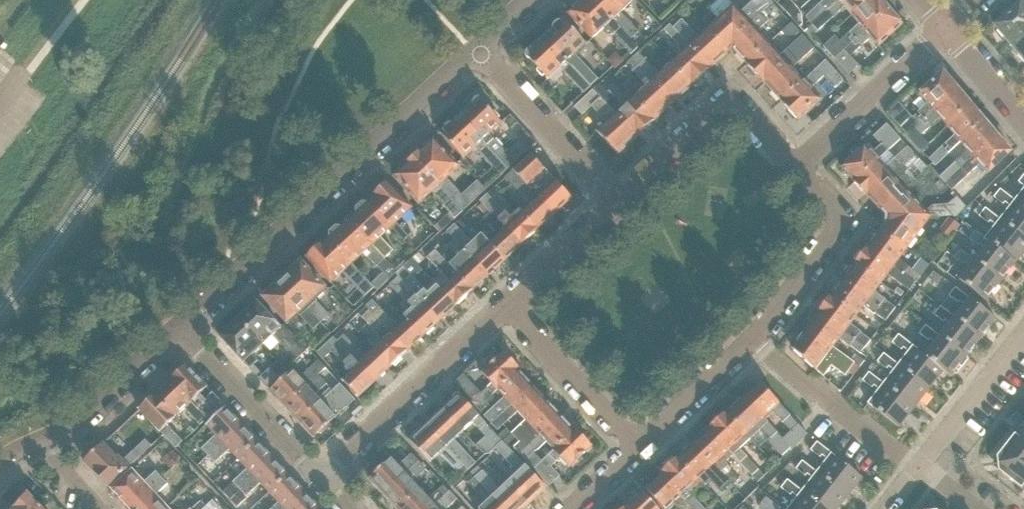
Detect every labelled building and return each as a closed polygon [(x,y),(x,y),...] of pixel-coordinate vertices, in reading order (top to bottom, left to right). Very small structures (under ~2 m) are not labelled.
[(631,39),(594,0),(583,0),(569,13),(592,39),(604,28),(607,32),(609,30),(623,46),(630,54),(638,47),(631,39)] [(631,39),(639,32),(621,12),(632,2),(631,0),(594,0),(631,39)] [(761,14),(760,14),(772,3),(770,0),(753,0),(740,12),(733,5),(708,28),(729,51),(729,50),(732,47),(729,44),(761,14)] [(800,10),(790,0),(787,0),(781,6),(792,18),(800,10)] [(839,0),(824,0),(806,17),(813,25),(839,0)] [(813,25),(817,30),(822,26),(845,7),(852,15),(868,0),(839,0),(813,25)] [(889,9),(881,0),(868,0),(852,15),(859,24),(849,33),(840,42),(835,36),(823,46),(834,58),(889,9)] [(1023,36),(1023,8),(1020,4),(996,26),(997,28),(997,30),(1002,37),(1004,38),(1012,46),(1023,36)] [(889,9),(834,58),(849,74),(858,65),(850,57),(860,46),(871,37),(879,46),(902,25),(889,9)] [(780,30),(790,21),(782,12),(772,21),(780,30)] [(747,64),(769,44),(757,31),(768,21),(761,14),(729,44),(732,47),(733,46),(736,50),(736,51),(747,63),(747,64)] [(544,36),(591,85),(597,81),(577,60),(574,55),(586,44),(563,19),(560,22),(557,22),(554,25),(552,29),(544,36)] [(711,67),(729,51),(708,28),(697,38),(681,20),(674,26),(690,45),(711,67)] [(710,68),(711,67),(690,45),(674,26),(671,23),(664,29),(679,46),(676,48),(681,53),(671,62),(692,85),(711,68),(710,68)] [(765,83),(809,42),(802,34),(780,55),(769,44),(747,64),(764,83),(765,83)] [(583,93),(591,85),(544,36),(531,49),(527,51),(525,54),(527,58),(530,60),(538,69),(537,71),(543,77),(544,75),(548,79),(560,68),(583,93)] [(1012,46),(1017,53),(1017,56),(1023,63),(1023,36),(1012,46)] [(804,82),(803,80),(792,68),(814,48),(809,42),(765,83),(781,101),(782,102),(804,82)] [(692,86),(692,85),(671,62),(659,74),(638,52),(632,57),(653,79),(674,102),(691,86),(692,86)] [(655,120),(674,102),(653,79),(632,57),(626,63),(646,85),(633,97),(655,120)] [(804,82),(782,102),(799,121),(821,100),(811,88),(824,76),(835,87),(842,79),(825,60),(803,80),(804,82)] [(915,129),(958,90),(951,82),(951,79),(948,75),(945,75),(943,73),(920,94),(928,103),(909,120),(901,111),(892,119),(907,136),(915,129)] [(545,81),(539,86),(546,94),(552,89),(545,81)] [(655,120),(633,97),(624,106),(615,96),(613,98),(600,83),(593,90),(637,137),(655,120)] [(618,154),(637,137),(593,90),(574,107),(582,115),(591,107),(606,123),(596,131),(618,154)] [(948,127),(971,106),(969,103),(969,100),(966,97),(963,96),(958,90),(915,129),(920,136),(940,117),(948,127)] [(460,115),(509,167),(528,150),(519,141),(506,152),(490,134),(501,123),(499,120),(501,118),(494,111),(492,112),(484,103),(482,100),(478,98),(475,100),(472,103),(460,115)] [(893,113),(889,116),(892,119),(901,111),(895,105),(890,109),(893,113)] [(961,142),(984,122),(978,113),(978,110),(975,107),(972,107),(971,106),(948,127),(955,135),(935,153),(929,159),(936,165),(941,160),(961,142)] [(500,176),(509,167),(460,115),(450,124),(447,125),(444,127),(443,130),(440,133),(463,158),(475,148),(500,176)] [(947,184),(998,137),(984,122),(961,142),(968,151),(949,169),(941,176),(947,184)] [(878,159),(878,160),(888,150),(901,139),(887,124),(874,136),(881,144),(872,153),(865,145),(841,167),(854,181),(878,159)] [(998,137),(947,184),(953,190),(955,188),(954,188),(980,164),(987,173),(1010,152),(1009,150),(1009,147),(1006,143),(1003,143),(998,137)] [(414,158),(452,199),(459,192),(446,178),(458,166),(434,139),(431,142),(427,142),(423,145),(423,149),(414,158)] [(867,196),(914,154),(910,149),(907,151),(905,149),(895,158),(885,167),(878,160),(878,159),(854,181),(854,182),(867,196)] [(513,170),(554,213),(571,198),(557,183),(557,178),(553,174),(548,174),(530,154),(513,170)] [(905,190),(905,189),(897,180),(907,171),(919,160),(914,154),(867,196),(867,197),(868,196),(879,208),(880,208),(881,209),(904,189),(905,190)] [(451,199),(452,199),(414,158),(405,166),(401,166),(397,170),(397,173),(394,176),(419,203),(431,191),(444,205),(448,210),(433,225),(440,232),(462,211),(451,199)] [(537,229),(554,213),(513,170),(505,178),(531,206),(523,213),(537,229)] [(367,202),(391,227),(404,241),(412,233),(403,223),(400,226),(396,222),(411,208),(387,182),(385,185),(382,185),(376,190),(376,193),(373,196),(367,202)] [(1023,209),(1023,188),(1014,200),(1014,201),(1023,209)] [(926,212),(905,189),(905,190),(904,189),(881,209),(880,208),(879,208),(885,215),(885,219),(929,217),(929,215),(926,212)] [(1014,200),(1000,189),(994,197),(1003,205),(1005,202),(1010,206),(1000,219),(999,220),(1023,239),(1023,209),(1014,201),(1014,200)] [(965,203),(968,207),(975,199),(969,193),(962,201),(965,203)] [(523,213),(520,210),(511,218),(506,213),(505,213),(487,194),(480,201),(490,212),(490,211),(522,244),(538,229),(537,229),(523,213)] [(934,205),(934,217),(949,217),(955,217),(966,206),(967,208),(968,207),(965,203),(962,201),(961,202),(956,196),(948,204),(934,205)] [(381,236),(391,227),(367,202),(365,203),(362,203),(356,209),(356,212),(347,220),(385,259),(386,259),(394,251),(381,236)] [(1000,219),(985,208),(979,203),(973,211),(979,216),(988,224),(990,221),(995,225),(985,238),(1015,263),(1023,252),(1023,239),(999,220),(1000,219)] [(521,245),(522,244),(490,211),(490,212),(483,218),(490,227),(499,236),(492,242),(490,244),(504,259),(520,245),(521,245)] [(461,221),(476,237),(482,231),(467,215),(461,221)] [(880,231),(904,251),(929,217),(885,219),(885,225),(880,231)] [(947,242),(960,226),(949,217),(936,233),(947,242)] [(395,274),(396,274),(398,272),(396,271),(386,259),(385,259),(347,220),(339,228),(336,228),(330,233),(330,237),(327,239),(374,288),(377,291),(395,274)] [(490,244),(492,242),(482,232),(471,242),(465,235),(467,233),(456,221),(447,231),(454,239),(455,238),(489,274),(504,259),(490,244)] [(985,238),(975,231),(966,223),(959,231),(978,246),(980,244),(985,248),(975,261),(974,261),(1001,282),(1015,263),(985,238)] [(898,259),(904,251),(880,231),(868,247),(915,283),(920,276),(912,269),(909,267),(898,259)] [(472,290),(489,274),(455,238),(454,239),(447,246),(458,258),(466,267),(458,274),(472,290)] [(365,297),(374,288),(327,239),(322,244),(319,246),(316,246),(310,251),(309,255),(307,257),(331,283),(343,272),(365,297)] [(974,261),(975,261),(961,250),(960,250),(954,245),(948,253),(954,258),(964,265),(965,263),(970,267),(959,280),(985,301),(1001,282),(974,261)] [(915,283),(868,247),(867,247),(855,263),(881,283),(888,273),(910,290),(915,283)] [(472,290),(458,274),(449,266),(435,250),(427,258),(441,273),(434,280),(457,305),(473,290),(472,290)] [(418,253),(412,258),(418,264),(424,259),(419,252),(418,253)] [(412,258),(403,266),(414,278),(423,269),(418,264),(412,258)] [(921,259),(912,269),(920,276),(921,276),(929,266),(921,259)] [(283,280),(321,322),(329,315),(317,302),(317,301),(314,298),(325,288),(301,263),(298,266),(295,263),(288,270),(290,273),(283,280)] [(874,291),(881,283),(855,263),(854,264),(855,264),(844,280),(890,315),(895,307),(885,299),(874,291)] [(457,305),(434,280),(424,289),(414,278),(403,266),(402,265),(396,271),(398,272),(396,274),(398,276),(439,320),(455,306),(457,305)] [(423,335),(439,320),(398,276),(390,284),(400,294),(412,307),(403,316),(408,321),(409,320),(423,335)] [(313,329),(321,322),(283,280),(274,288),(271,285),(264,292),(266,295),(263,298),(287,324),(298,314),(301,316),(313,329)] [(885,321),(890,315),(844,280),(832,296),(857,315),(863,306),(874,314),(875,313),(885,321)] [(955,318),(981,338),(996,319),(955,287),(949,296),(958,303),(960,301),(965,305),(955,318)] [(850,324),(857,315),(832,296),(831,296),(819,312),(864,347),(869,340),(860,332),(850,324)] [(409,320),(408,321),(400,329),(373,300),(365,307),(406,351),(407,350),(423,335),(409,320)] [(240,320),(263,345),(274,334),(287,349),(289,352),(296,359),(306,350),(283,325),(280,327),(257,303),(249,311),(246,311),(241,316),(241,318),(240,320)] [(981,338),(955,318),(940,306),(934,315),(943,322),(945,320),(950,324),(940,336),(966,357),(981,338)] [(407,351),(407,350),(406,351),(365,307),(357,314),(375,333),(367,341),(375,351),(389,366),(390,366),(390,367),(407,351)] [(860,353),(864,347),(819,312),(818,313),(819,313),(807,329),(832,348),(832,347),(839,338),(849,346),(850,346),(860,353)] [(253,354),(263,345),(240,320),(236,323),(234,323),(229,327),(229,330),(221,338),(244,363),(249,368),(253,365),(258,360),(253,354)] [(968,359),(966,357),(940,336),(926,325),(919,334),(929,341),(930,339),(935,342),(925,355),(944,370),(943,371),(951,377),(956,369),(959,371),(968,359)] [(854,364),(832,347),(832,348),(807,329),(806,330),(807,330),(792,349),(815,370),(823,377),(828,381),(836,370),(844,377),(845,376),(850,380),(860,367),(854,364)] [(389,366),(375,351),(368,359),(345,334),(342,336),(338,332),(334,336),(374,381),(389,366)] [(944,370),(925,355),(899,335),(892,343),(902,350),(903,348),(908,351),(898,365),(929,389),(943,371),(944,370)] [(358,396),(374,381),(334,336),(316,352),(323,359),(332,351),(352,373),(344,381),(358,396)] [(498,390),(519,371),(518,371),(520,369),(504,352),(482,373),(491,383),(485,389),(480,393),(471,401),(477,408),(498,390)] [(855,354),(851,361),(860,367),(865,361),(855,354)] [(929,389),(898,365),(884,354),(877,362),(887,369),(889,367),(893,370),(883,384),(914,408),(929,389)] [(285,407),(319,376),(318,374),(323,369),(316,362),(298,377),(292,370),(270,390),(285,407)] [(253,365),(249,368),(259,379),(267,387),(278,377),(270,369),(262,375),(253,365)] [(191,402),(206,419),(207,419),(223,404),(213,394),(207,401),(200,394),(207,387),(189,368),(183,367),(170,380),(178,389),(191,402)] [(492,424),(533,387),(519,371),(498,390),(504,397),(484,415),(491,423),(492,424)] [(914,408),(883,384),(869,372),(863,381),(872,388),(874,386),(879,389),(868,403),(899,428),(914,408)] [(322,402),(320,401),(315,395),(327,384),(319,376),(285,407),(300,422),(322,402)] [(200,425),(206,419),(191,402),(178,389),(170,380),(155,394),(163,403),(176,417),(184,409),(200,425)] [(791,447),(792,448),(807,434),(759,382),(744,397),(765,420),(773,412),(791,432),(784,439),(791,447)] [(322,402),(300,422),(313,437),(335,417),(354,399),(339,383),(320,401),(322,402)] [(472,384),(463,392),(471,401),(480,393),(472,384)] [(527,421),(548,402),(533,387),(492,424),(497,430),(518,411),(525,419),(527,421)] [(166,426),(176,417),(163,403),(155,394),(139,409),(160,431),(175,448),(182,442),(166,426)] [(496,449),(504,443),(488,425),(479,416),(459,394),(443,409),(463,431),(472,422),(485,436),(476,444),(485,454),(489,453),(495,447),(496,449)] [(791,447),(784,439),(765,420),(744,397),(727,412),(726,412),(726,413),(750,439),(761,428),(770,438),(767,440),(782,456),(791,447)] [(521,455),(561,417),(548,402),(527,421),(525,419),(511,432),(519,441),(513,446),(521,455)] [(208,456),(242,425),(225,407),(208,423),(217,434),(202,449),(207,455),(208,456)] [(454,439),(463,431),(443,409),(427,423),(469,468),(476,463),(454,439)] [(740,449),(750,439),(726,413),(708,428),(709,429),(733,455),(744,468),(746,467),(757,480),(763,474),(751,462),(746,457),(747,456),(740,449)] [(555,451),(577,431),(575,429),(574,430),(561,417),(521,455),(526,460),(536,450),(537,451),(546,442),(554,450),(555,451)] [(460,477),(469,468),(427,423),(410,440),(430,462),(439,453),(460,477)] [(1012,438),(1023,447),(1023,423),(1012,438)] [(240,458),(258,442),(242,425),(208,456),(207,455),(197,465),(204,473),(215,463),(231,448),(240,458)] [(498,436),(502,441),(511,433),(507,428),(498,436)] [(745,485),(724,463),(733,455),(709,429),(693,444),(729,482),(729,483),(738,492),(745,485)] [(555,451),(554,450),(533,469),(549,486),(559,476),(551,467),(561,457),(570,467),(591,446),(577,431),(555,451)] [(511,433),(502,441),(504,443),(507,446),(515,438),(511,433)] [(1012,438),(993,462),(994,465),(1023,461),(1023,447),(1012,438)] [(107,487),(139,457),(151,446),(145,439),(122,460),(118,456),(116,458),(103,443),(84,461),(107,487)] [(240,490),(274,459),(258,442),(240,458),(249,467),(222,492),(228,499),(239,489),(240,490)] [(817,472),(847,496),(862,478),(817,442),(810,450),(820,458),(822,455),(827,459),(817,472)] [(509,481),(530,503),(546,488),(526,466),(525,466),(507,447),(504,443),(496,449),(518,473),(509,481)] [(721,490),(729,483),(729,482),(693,444),(679,458),(698,479),(705,473),(721,490)] [(170,451),(161,460),(171,469),(180,459),(178,458),(170,451)] [(383,495),(420,462),(412,453),(397,466),(390,458),(369,479),(383,495)] [(698,479),(679,458),(678,458),(678,457),(661,473),(694,508),(705,508),(691,494),(702,483),(698,479)] [(272,492),(290,476),(274,459),(240,490),(246,497),(262,482),(272,492)] [(817,472),(802,461),(796,469),(805,477),(807,474),(812,478),(802,491),(825,508),(837,508),(847,496),(817,472)] [(1023,490),(1023,461),(994,465),(994,467),(1023,490)] [(413,482),(426,470),(420,462),(383,495),(396,508),(400,508),(420,490),(413,482)] [(509,481),(500,489),(479,466),(472,471),(507,508),(523,508),(530,503),(509,481)] [(129,508),(161,478),(156,472),(144,482),(132,469),(111,489),(129,508)] [(472,471),(465,478),(469,483),(486,502),(479,508),(507,508),(472,471)] [(661,473),(645,489),(664,508),(666,508),(673,502),(679,508),(694,508),(661,473)] [(306,493),(290,476),(272,492),(280,501),(272,508),(289,508),(306,493)] [(167,507),(156,494),(167,484),(161,478),(129,508),(165,508),(167,507)] [(802,491),(787,480),(781,488),(790,495),(792,493),(797,497),(787,508),(825,508),(802,491)] [(434,505),(420,490),(400,508),(432,508),(435,506),(434,505)] [(457,499),(450,491),(434,505),(435,506),(432,508),(446,508),(457,499)] [(626,508),(659,508),(642,491),(625,507),(626,508)] [(28,493),(25,496),(23,494),(14,503),(17,505),(15,508),(16,508),(42,508),(28,493)] [(306,493),(289,508),(320,508),(306,493)] [(192,508),(193,508),(202,508),(205,506),(200,500),(193,507),(192,508)]
